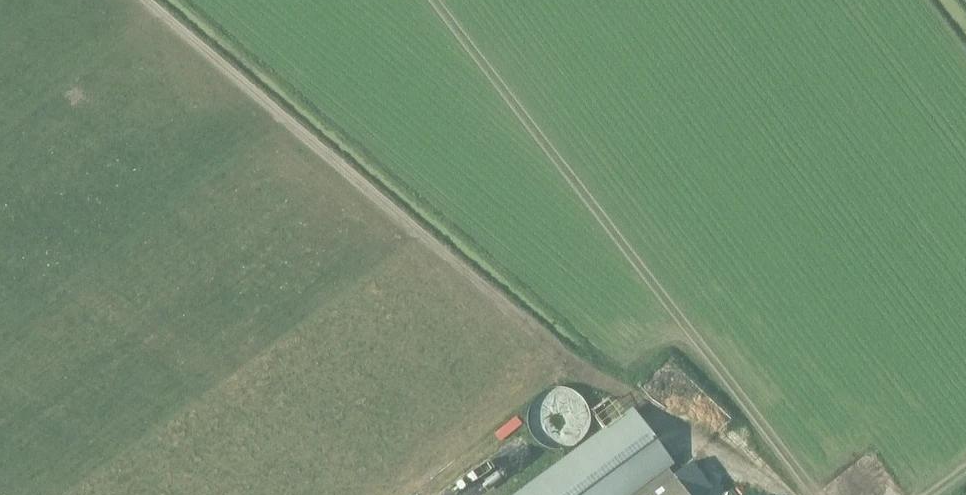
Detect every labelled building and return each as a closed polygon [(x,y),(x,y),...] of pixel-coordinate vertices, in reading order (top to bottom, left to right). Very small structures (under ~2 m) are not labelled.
[(631,408),(513,494),(628,494),(672,463),(631,408)] [(669,475),(684,494),(700,494),(709,489),(688,461),(669,475)]
